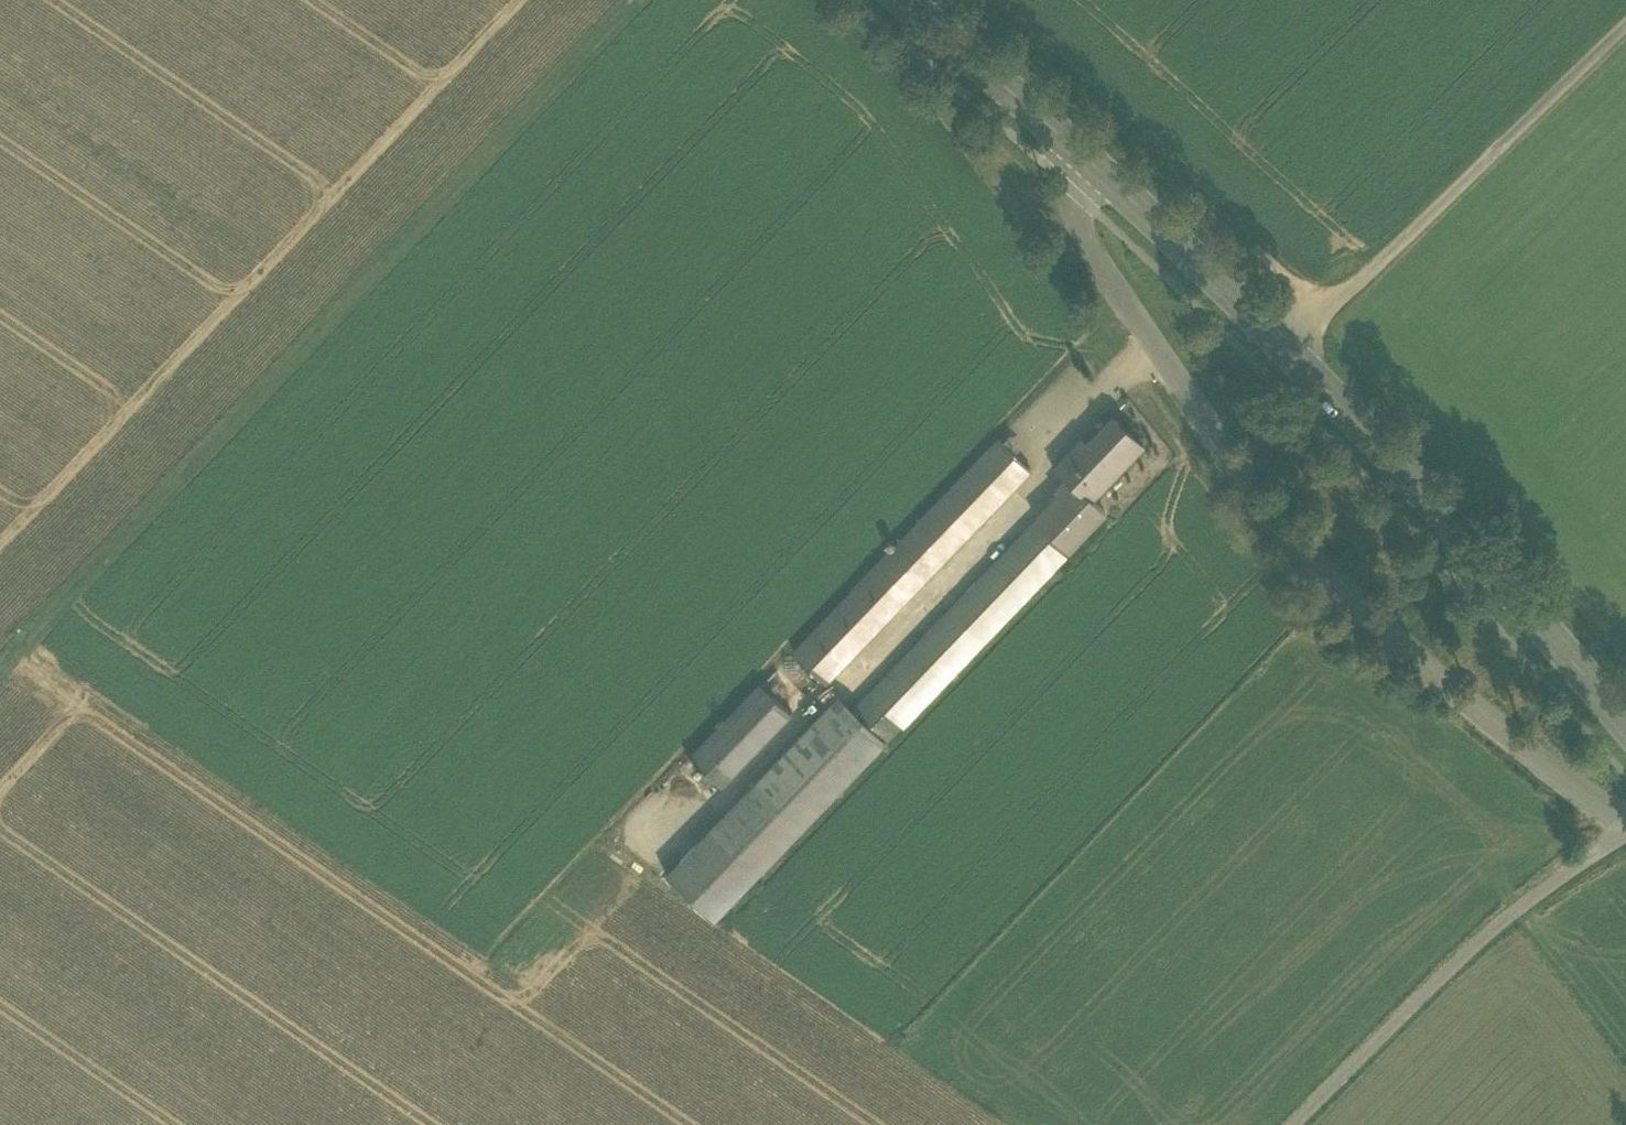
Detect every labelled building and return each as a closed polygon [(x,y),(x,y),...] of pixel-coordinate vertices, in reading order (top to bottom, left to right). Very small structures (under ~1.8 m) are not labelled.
[(1142,445),(1112,416),(1076,454),(1071,450),(1054,467),(1068,480),(1089,500),(1090,499),(1142,445)] [(1030,469),(998,439),(793,651),(825,683),(1030,469)] [(1104,513),(1090,499),(1089,500),(1068,480),(1064,483),(1064,482),(1055,491),(1060,495),(1037,519),(1068,550),(1104,513)] [(879,747),(1068,550),(1037,519),(848,717),(879,747)] [(689,755),(720,783),(790,712),(760,683),(689,755)] [(879,747),(848,717),(831,701),(666,874),(713,920),(879,747)]
